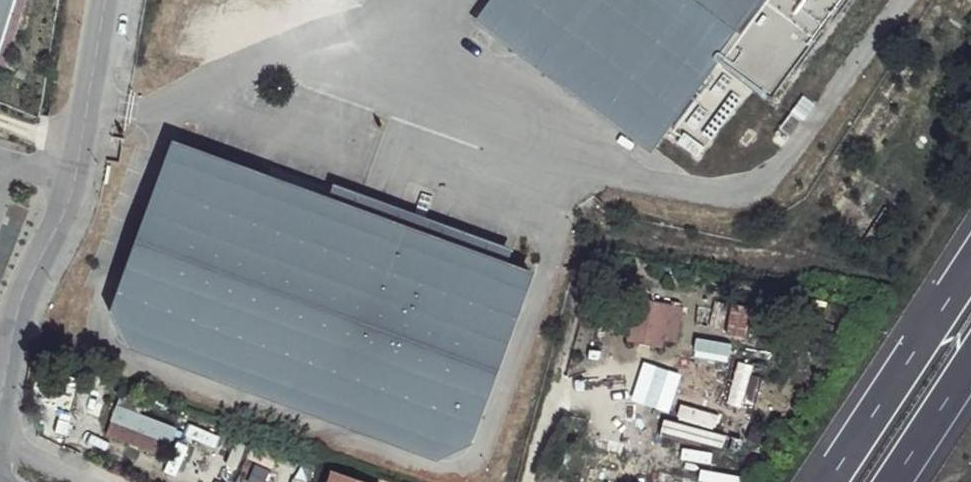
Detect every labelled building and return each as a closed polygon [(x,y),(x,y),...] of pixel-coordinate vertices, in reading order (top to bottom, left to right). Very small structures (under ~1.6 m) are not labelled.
[(14,0),(0,0),(0,43),(14,0)] [(479,20),(649,145),(716,54),(771,97),(843,0),(494,0),(479,20)] [(533,272),(173,141),(111,310),(125,347),(434,460),(470,442),(533,272)] [(638,298),(628,339),(674,350),(684,309),(638,298)] [(107,435),(162,456),(173,428),(118,407),(107,435)] [(333,473),(330,481),(364,481),(333,473)]
